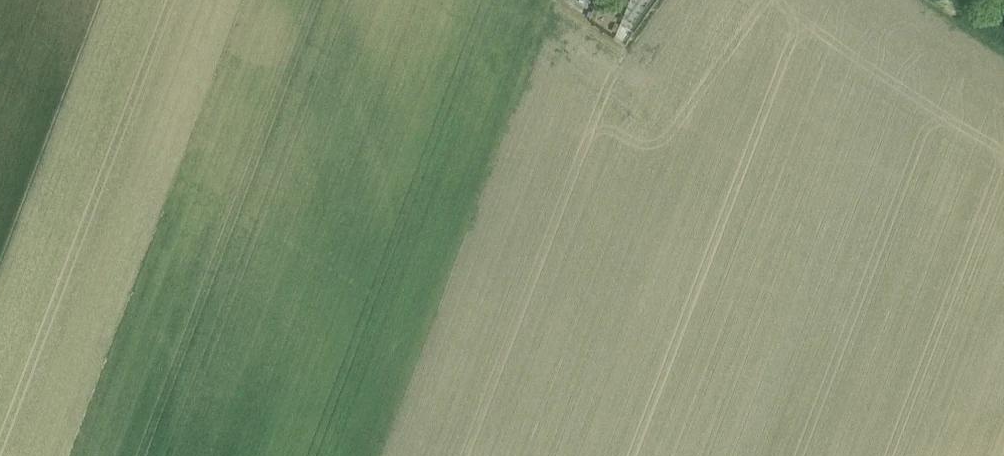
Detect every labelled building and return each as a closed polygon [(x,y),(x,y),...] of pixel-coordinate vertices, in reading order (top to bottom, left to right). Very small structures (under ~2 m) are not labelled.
[(621,23),(616,37),(625,44),(629,39),(632,35),(626,30),(628,28),(621,23)]
